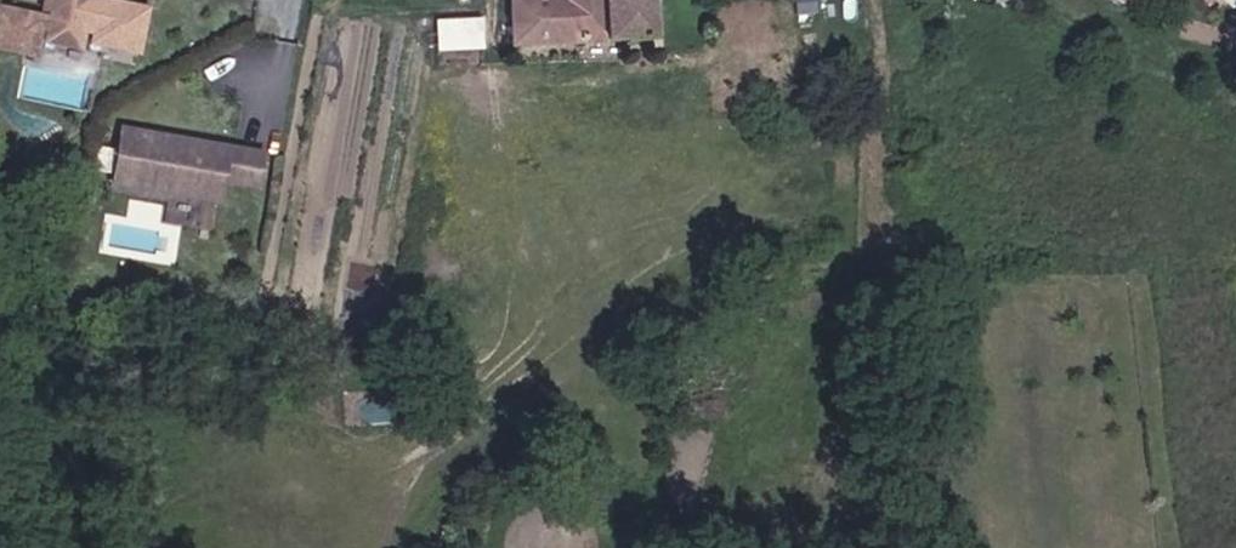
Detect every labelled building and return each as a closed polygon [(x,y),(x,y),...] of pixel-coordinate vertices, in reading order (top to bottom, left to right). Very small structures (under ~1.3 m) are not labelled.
[(148,10),(99,0),(46,0),(44,12),(52,13),(51,20),(0,10),(0,51),(35,59),(41,30),(48,31),(46,44),(81,51),(85,33),(94,35),(92,45),(139,55),(148,10)] [(558,7),(518,7),(517,52),(649,50),(649,0),(558,0),(558,7)] [(1117,14),(1128,0),(1101,0),(1117,14)] [(484,16),(437,16),(437,49),(484,49),(484,16)] [(261,185),(267,153),(188,139),(186,151),(172,149),(174,137),(127,129),(118,182),(223,200),(227,179),(261,185)]
